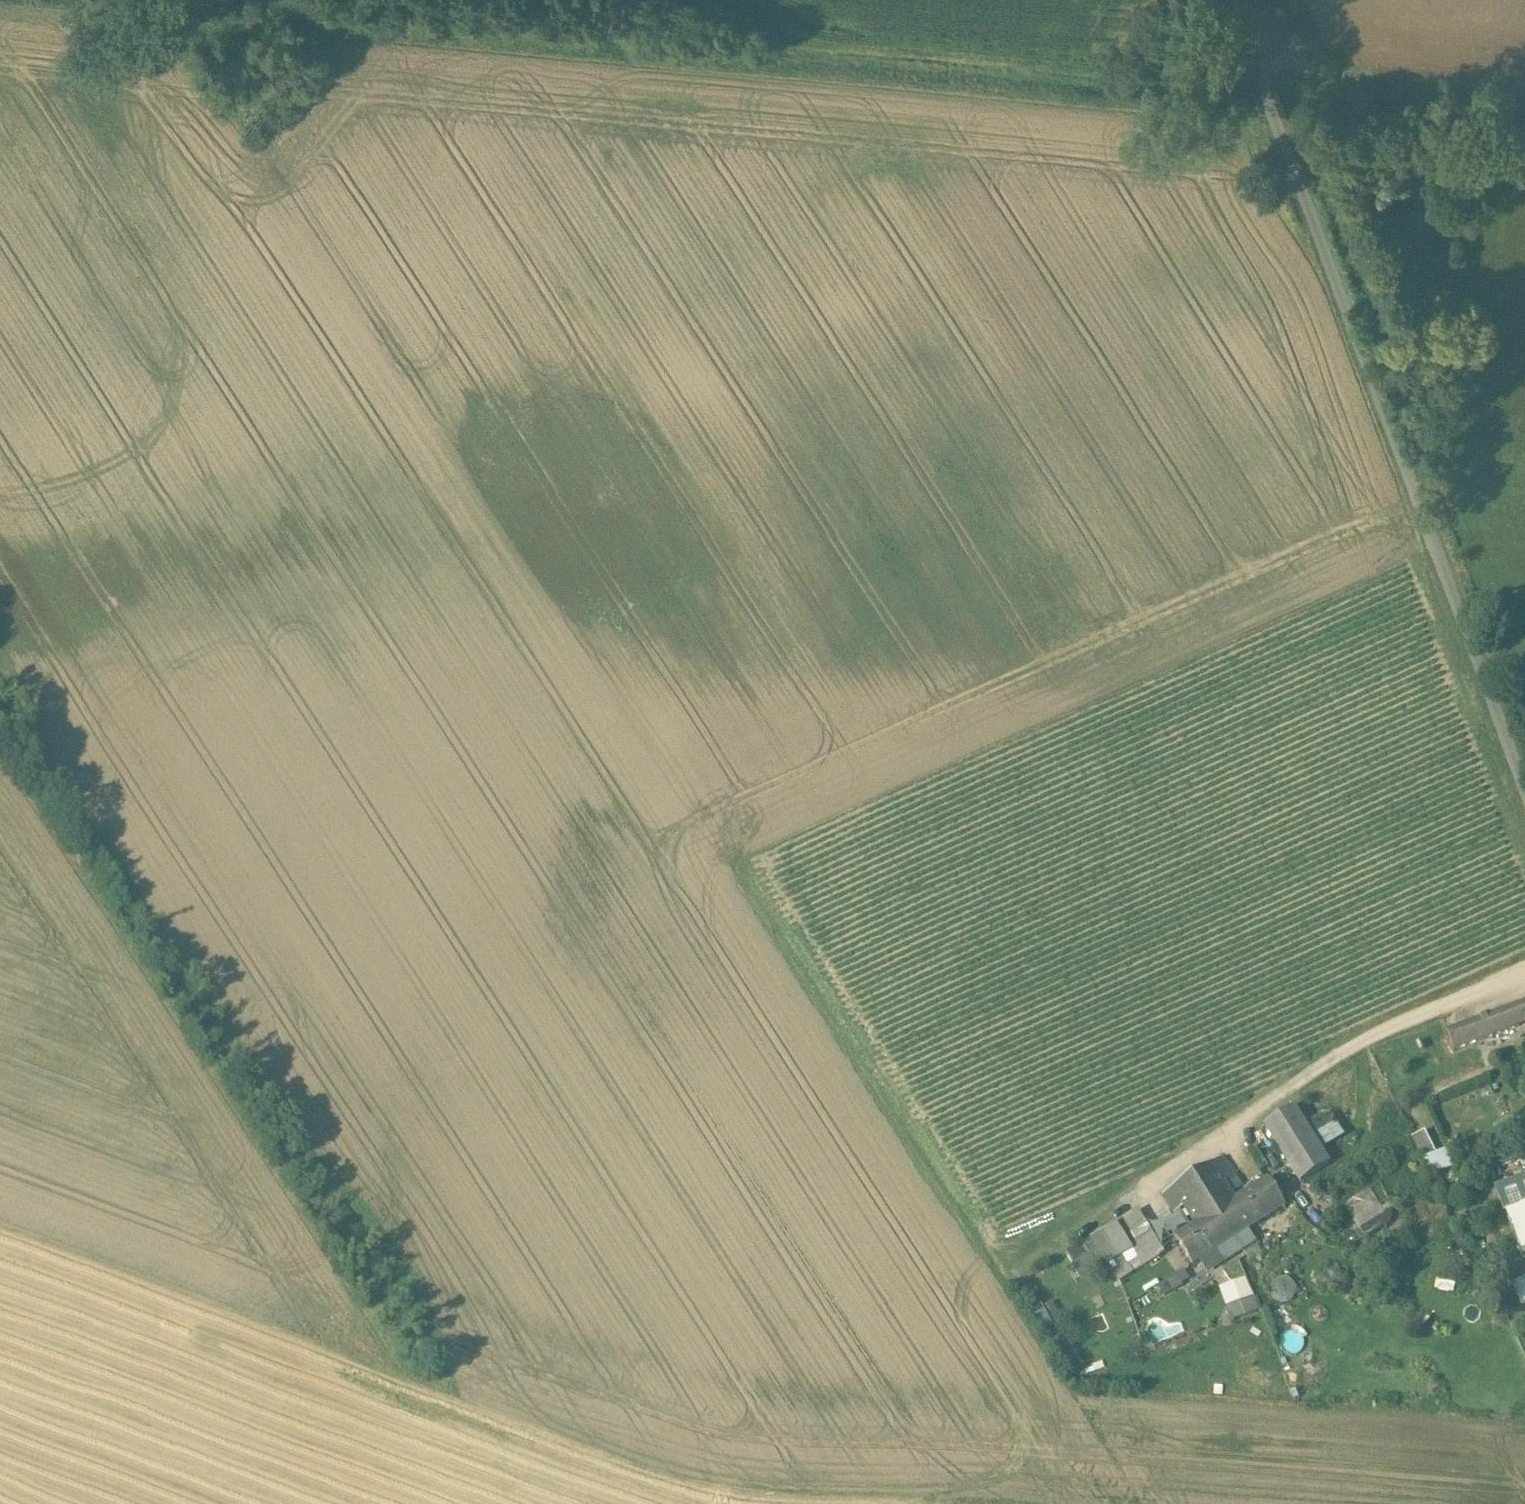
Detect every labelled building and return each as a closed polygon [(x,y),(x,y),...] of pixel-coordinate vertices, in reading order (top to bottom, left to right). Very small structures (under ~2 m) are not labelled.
[(1447,1033),(1455,1053),(1524,1026),(1524,1003),(1447,1033)] [(1321,1126),(1310,1109),(1298,1116),(1310,1133),(1321,1126)] [(1298,1116),(1271,1133),(1308,1189),(1335,1172),(1310,1133),(1298,1116)] [(1450,1147),(1438,1152),(1429,1129),(1415,1135),(1432,1176),(1457,1166),(1450,1147)] [(1219,1177),(1181,1200),(1202,1236),(1184,1247),(1200,1274),(1292,1219),(1276,1192),(1241,1213),(1219,1177)] [(1499,1194),(1507,1217),(1524,1210),(1524,1184),(1499,1194)] [(1365,1193),(1345,1205),(1349,1214),(1370,1201),(1365,1193)] [(1370,1201),(1349,1214),(1361,1232),(1381,1220),(1370,1201)] [(1507,1217),(1521,1253),(1524,1251),(1524,1210),(1507,1217)] [(1147,1226),(1125,1240),(1142,1267),(1164,1254),(1147,1226)] [(1121,1260),(1107,1271),(1118,1286),(1132,1275),(1121,1260)] [(1250,1276),(1223,1285),(1234,1320),(1262,1311),(1250,1276)] [(1272,1281),(1277,1302),(1299,1297),(1294,1276),(1272,1281)] [(1516,1289),(1523,1309),(1524,1308),(1524,1286),(1516,1289)] [(1055,1300),(1035,1309),(1045,1329),(1065,1320),(1055,1300)] [(1093,1322),(1079,1330),(1084,1337),(1097,1330),(1093,1322)] [(1045,1333),(1051,1342),(1067,1332),(1061,1323),(1045,1333)]
